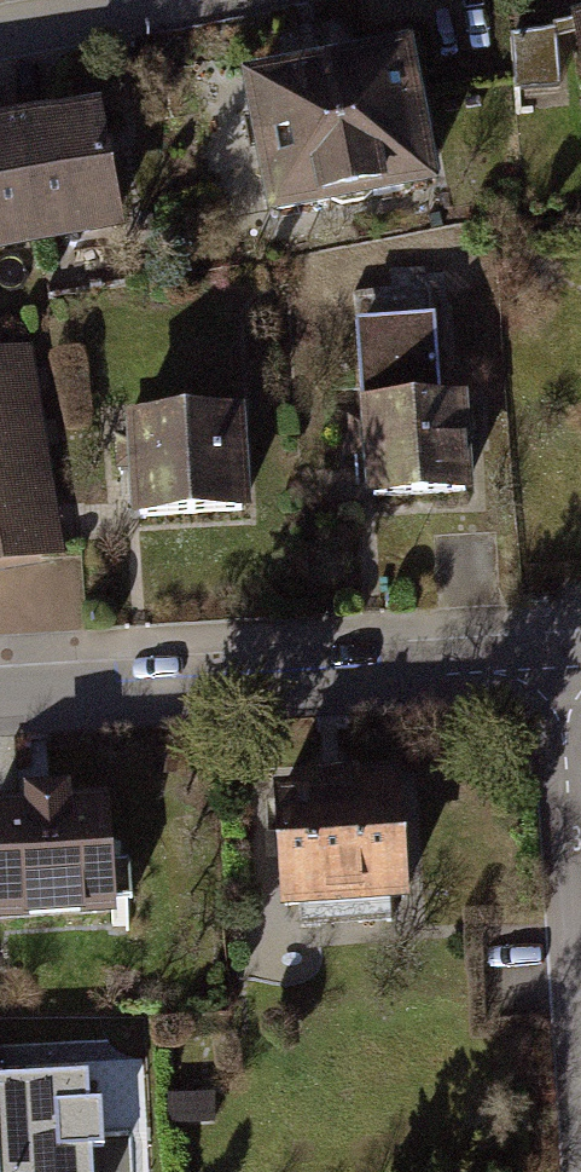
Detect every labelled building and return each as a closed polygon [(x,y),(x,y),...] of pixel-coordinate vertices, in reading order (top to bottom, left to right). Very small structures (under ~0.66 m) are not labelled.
[(407,39),(236,73),(264,215),(435,182),(407,39)] [(102,95),(19,113),(47,243),(130,225),(102,95)] [(0,117),(0,253),(47,243),(19,113),(0,117)] [(457,316),(367,320),(376,517),(467,513),(457,316)] [(64,560),(32,360),(0,365),(0,570),(64,560)] [(272,421),(145,422),(145,529),(272,529),(272,421)] [(408,803),(267,811),(273,919),(415,910),(408,803)] [(0,818),(0,927),(112,924),(108,814),(0,818)] [(93,1151),(102,1151),(100,1101),(90,1102),(89,1077),(0,1080),(0,1171),(94,1171),(93,1151)]
